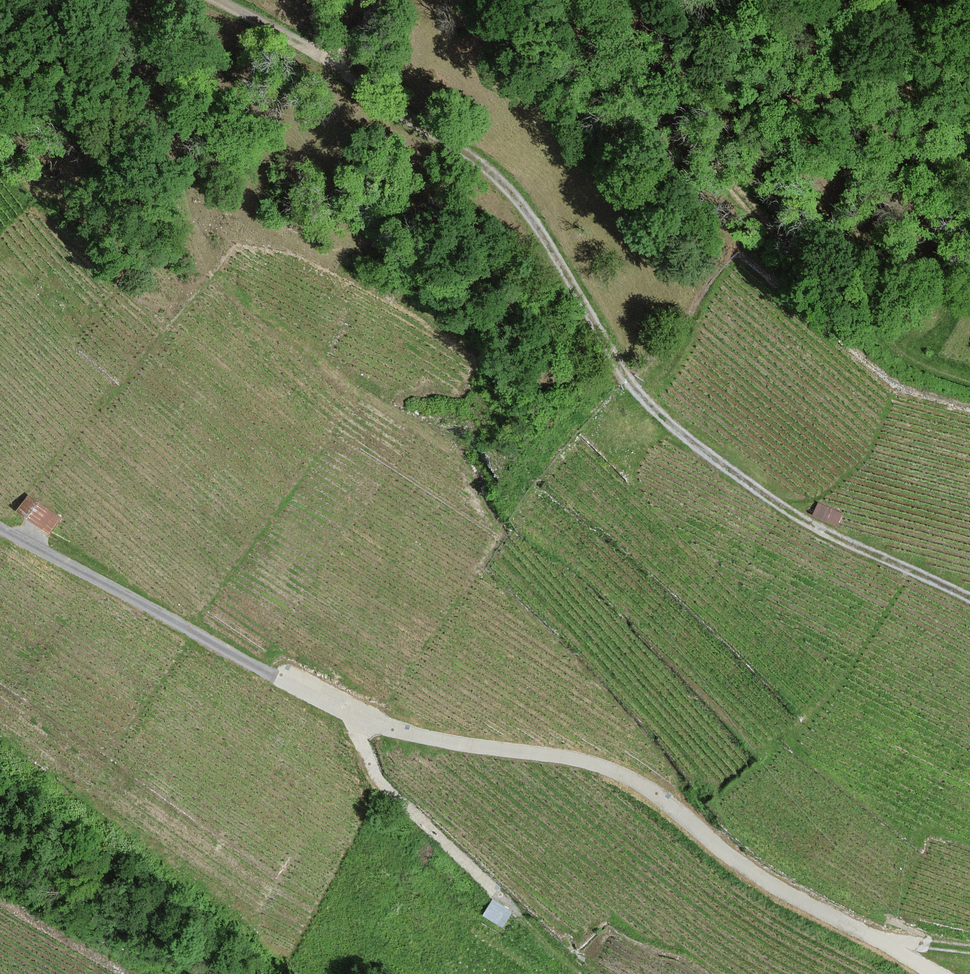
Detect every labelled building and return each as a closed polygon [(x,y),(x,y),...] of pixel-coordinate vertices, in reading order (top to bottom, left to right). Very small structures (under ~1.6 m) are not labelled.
[(29,492),(26,494),(17,504),(43,529),(55,517),(29,492)] [(819,504),(815,515),(836,524),(840,513),(819,504)] [(509,913),(495,904),(489,914),(503,923),(509,913)]
